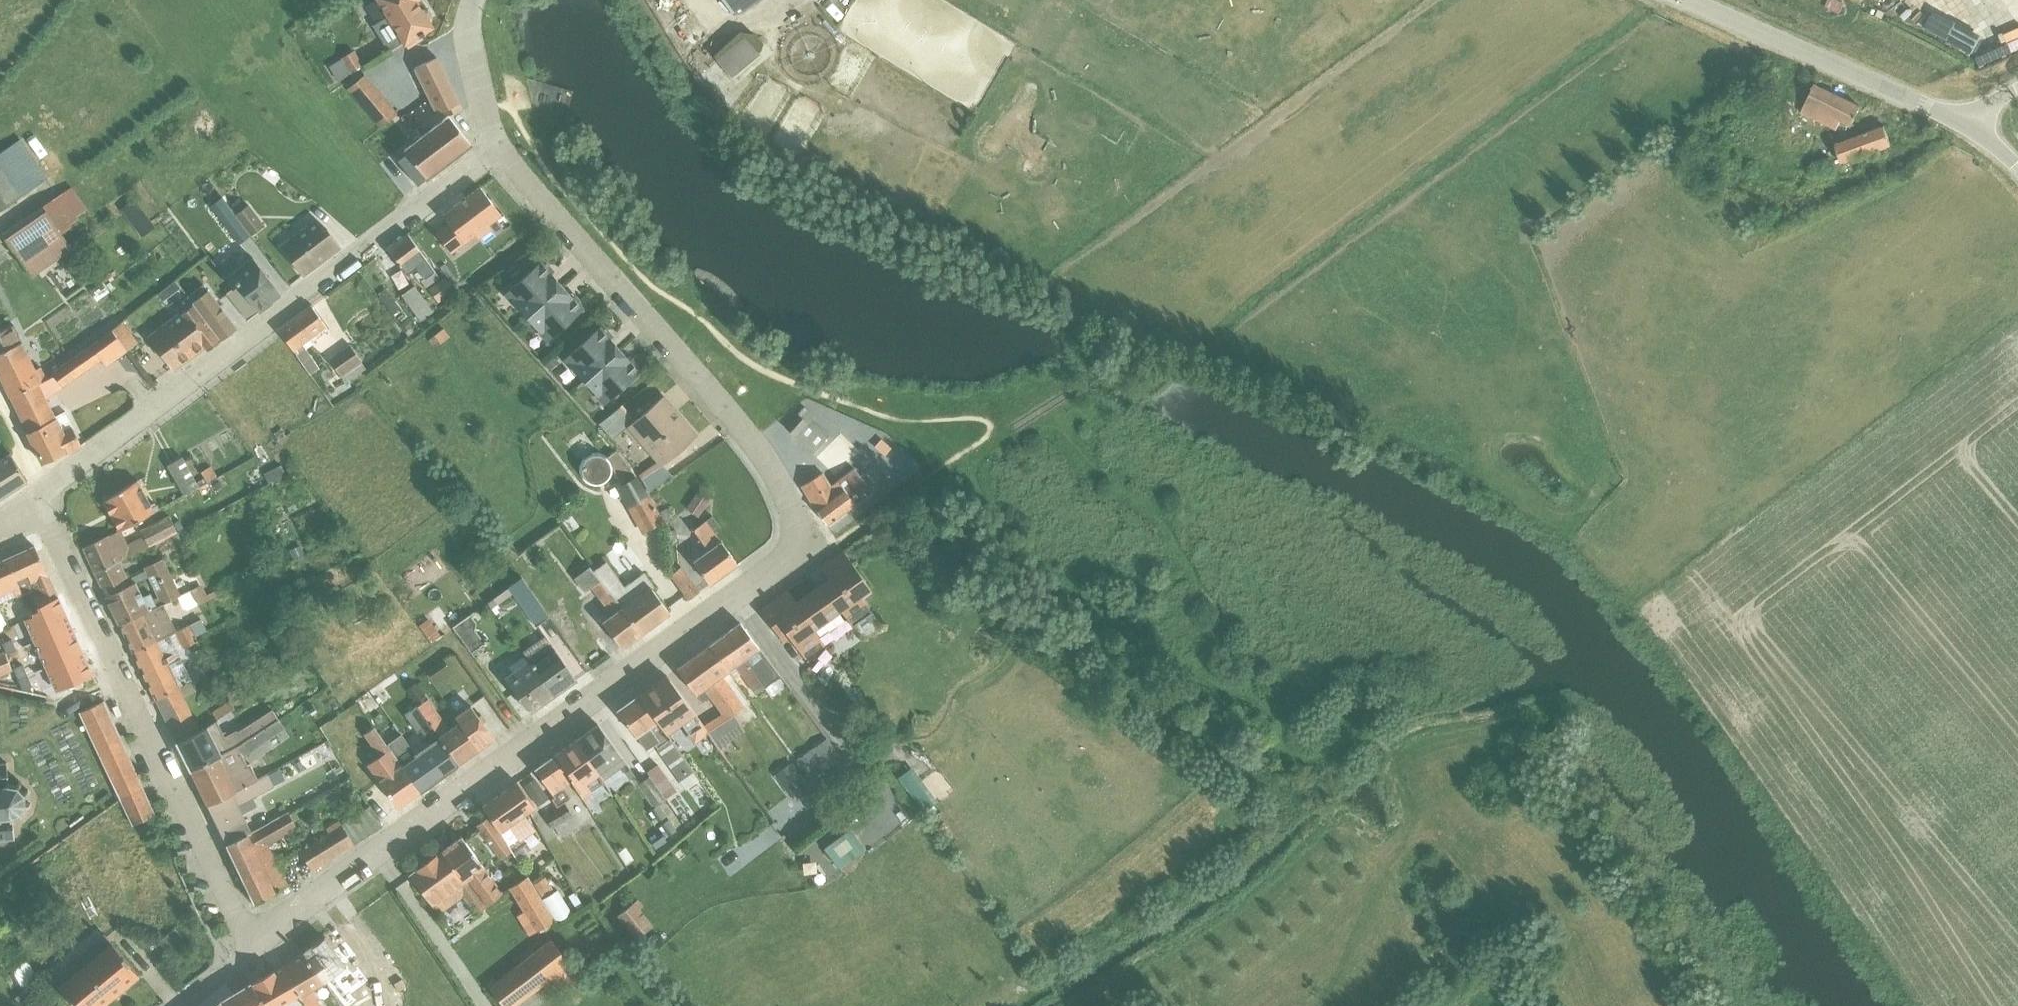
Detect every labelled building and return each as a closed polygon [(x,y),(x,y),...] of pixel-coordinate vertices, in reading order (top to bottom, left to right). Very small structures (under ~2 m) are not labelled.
[(404,40),(406,43),(434,25),(419,0),(382,0),(380,1),(389,15),(404,40)] [(749,0),(724,0),(733,12),(749,0)] [(1932,13),(1923,30),(1970,56),(1979,39),(1932,13)] [(404,40),(389,15),(373,25),(388,49),(404,40)] [(722,26),(714,34),(720,39),(699,57),(713,73),(742,47),(722,26)] [(2017,52),(2017,41),(1984,56),(1989,65),(2017,52)] [(355,49),(330,65),(339,80),(353,71),(355,74),(365,68),(364,66),(365,65),(355,49)] [(437,56),(414,68),(437,114),(451,106),(455,113),(464,109),(437,56)] [(752,66),(736,79),(745,91),(762,77),(752,66)] [(368,74),(350,86),(382,126),(399,114),(368,74)] [(1860,106),(1828,91),(1814,84),(1800,112),(1835,129),(1840,120),(1851,125),(1860,106)] [(449,115),(427,132),(449,161),(468,147),(469,140),(449,115)] [(1841,163),(1891,145),(1883,126),(1834,144),(1841,163)] [(449,161),(427,132),(405,149),(408,152),(398,159),(418,184),(449,161)] [(0,153),(0,211),(49,177),(22,138),(0,153)] [(73,185),(44,205),(62,233),(72,226),(70,224),(90,210),(73,185)] [(501,214),(480,186),(443,214),(456,232),(443,242),(451,253),(477,234),(479,236),(491,227),(489,224),(501,214)] [(252,234),(233,207),(223,196),(210,206),(240,244),(252,234)] [(135,197),(121,208),(143,237),(156,226),(135,197)] [(241,201),(233,207),(252,234),(265,224),(250,203),(246,206),(241,201)] [(62,233),(44,205),(3,233),(34,276),(73,249),(62,233)] [(319,216),(280,244),(303,274),(341,246),(319,216)] [(408,232),(388,247),(407,273),(417,266),(419,269),(415,273),(420,281),(422,280),(427,286),(441,276),(408,232)] [(238,283),(260,311),(273,301),(271,299),(280,292),(252,256),(225,277),(233,288),(238,283)] [(526,315),(563,284),(552,273),(547,268),(547,267),(541,260),(504,294),(511,301),(512,300),(526,315)] [(445,277),(429,288),(439,301),(455,290),(445,277)] [(176,279),(159,293),(163,299),(181,286),(176,279)] [(194,303),(221,339),(221,340),(237,328),(204,283),(188,295),(194,303)] [(238,283),(233,288),(229,292),(249,319),(260,311),(238,283)] [(415,284),(402,294),(421,320),(434,310),(415,284)] [(563,284),(526,315),(540,331),(539,333),(548,341),(584,308),(578,301),(577,302),(572,296),(573,296),(563,284)] [(386,288),(379,293),(395,316),(403,310),(386,288)] [(221,339),(194,303),(149,335),(175,368),(205,344),(208,348),(209,348),(209,347),(219,340),(221,339)] [(312,304),(279,329),(311,372),(320,367),(307,348),(314,342),(313,340),(330,328),(312,304)] [(124,320),(113,329),(127,350),(139,341),(124,320)] [(23,340),(15,324),(0,331),(0,351),(23,340)] [(584,381),(620,348),(611,338),(610,338),(605,333),(606,332),(600,326),(563,359),(584,381)] [(443,328),(429,340),(433,346),(439,341),(441,343),(450,337),(443,328)] [(48,378),(11,396),(40,454),(44,462),(62,453),(82,444),(65,411),(55,414),(47,396),(102,358),(107,365),(127,350),(113,329),(53,370),(55,373),(48,378)] [(0,351),(0,374),(11,396),(48,378),(42,365),(36,367),(23,340),(0,351)] [(291,369),(300,365),(288,341),(279,346),(291,369)] [(350,344),(330,358),(346,383),(353,378),(366,368),(350,344)] [(620,348),(584,381),(604,404),(641,371),(635,364),(635,365),(630,360),(630,359),(620,348)] [(623,404),(599,422),(614,438),(627,426),(657,460),(640,473),(650,490),(672,474),(663,464),(697,435),(663,396),(642,413),(639,411),(636,413),(639,416),(637,418),(623,404)] [(617,448),(607,457),(623,484),(620,486),(631,503),(628,505),(642,532),(661,521),(637,476),(620,452),(617,448)] [(28,479),(10,450),(0,457),(0,496),(28,479)] [(197,480),(182,455),(168,463),(186,494),(200,486),(199,484),(197,480)] [(592,486),(597,486),(602,484),(607,481),(610,476),(611,471),(610,466),(608,462),(605,458),(600,456),(596,455),(591,455),(586,457),(583,461),(580,465),(579,470),(580,476),(583,480),(587,484),(592,486)] [(281,464),(265,472),(269,480),(285,472),(281,464)] [(212,465),(201,471),(204,477),(207,480),(218,474),(212,465)] [(824,471),(802,485),(816,508),(828,524),(872,490),(854,467),(832,484),(824,471)] [(153,502),(138,479),(104,500),(120,529),(122,527),(159,508),(156,501),(153,502)] [(699,490),(686,506),(697,515),(709,499),(699,490)] [(84,546),(95,571),(121,559),(185,527),(179,517),(173,521),(170,514),(141,529),(143,534),(128,542),(122,527),(120,529),(84,546)] [(713,515),(707,519),(714,530),(721,525),(713,515)] [(714,530),(707,519),(693,529),(709,549),(694,560),(710,583),(738,563),(714,530)] [(91,663),(40,550),(0,568),(0,611),(30,598),(65,675),(91,663)] [(842,609),(848,618),(853,625),(872,611),(862,595),(871,589),(844,550),(821,566),(830,578),(798,601),(789,588),(761,608),(784,642),(790,636),(806,660),(826,645),(821,637),(815,628),(840,611),(842,609)] [(121,559),(95,571),(120,623),(164,602),(181,594),(164,557),(144,566),(145,570),(129,577),(121,559)] [(607,561),(593,570),(641,633),(670,612),(643,574),(626,586),(607,561)] [(641,633),(593,570),(590,565),(574,577),(585,591),(592,586),(612,613),(603,620),(618,641),(622,647),(641,633)] [(681,565),(670,573),(689,599),(700,591),(681,565)] [(522,577),(488,601),(496,613),(500,610),(498,608),(501,606),(498,603),(513,591),(536,625),(549,615),(522,577)] [(202,582),(192,587),(200,602),(220,593),(219,590),(208,595),(202,582)] [(294,592),(285,598),(294,614),(304,608),(294,592)] [(164,602),(120,623),(134,651),(178,630),(164,602)] [(821,637),(848,618),(842,609),(840,611),(815,628),(821,637)] [(471,614),(454,626),(473,652),(486,642),(476,629),(477,622),(471,614)] [(400,624),(415,642),(426,633),(411,615),(400,624)] [(430,617),(419,625),(432,642),(442,634),(430,617)] [(134,651),(157,698),(181,686),(192,679),(178,649),(209,632),(201,619),(178,630),(134,651)] [(741,622),(725,633),(765,686),(780,675),(741,622)] [(725,633),(710,644),(735,677),(741,673),(756,693),(765,686),(725,633)] [(529,659),(554,695),(577,679),(546,634),(523,651),(529,659)] [(710,644),(694,655),(734,713),(737,710),(739,713),(743,709),(741,707),(744,706),(728,682),(735,677),(710,644)] [(734,713),(694,655),(677,667),(696,693),(697,693),(702,701),(710,695),(721,711),(727,718),(708,731),(720,747),(745,730),(734,713)] [(445,659),(427,671),(434,680),(451,668),(445,659)] [(554,695),(529,659),(505,676),(527,708),(534,709),(554,695)] [(20,689),(21,679),(0,676),(0,686),(20,689)] [(654,683),(639,694),(668,734),(684,722),(692,732),(689,734),(694,741),(708,731),(703,724),(669,679),(658,687),(654,683)] [(479,748),(460,720),(451,727),(416,681),(407,688),(419,705),(441,737),(458,763),(479,748)] [(181,686),(157,698),(178,741),(200,728),(181,686)] [(668,734),(639,694),(618,709),(647,749),(654,743),(686,788),(699,778),(668,734)] [(121,798),(143,787),(105,699),(79,711),(121,798)] [(417,756),(402,764),(420,790),(435,780),(458,763),(441,737),(419,705),(405,714),(418,731),(422,727),(432,742),(416,754),(417,756)] [(460,720),(479,748),(494,738),(470,705),(456,715),(460,720)] [(178,741),(191,769),(280,719),(274,709),(226,736),(216,718),(200,728),(178,741)] [(721,711),(703,724),(708,731),(727,718),(721,711)] [(331,718),(320,726),(335,749),(347,742),(331,718)] [(191,769),(209,803),(257,778),(251,763),(248,764),(244,756),(285,727),(280,719),(191,769)] [(598,723),(577,739),(605,778),(626,763),(598,723)] [(402,764),(387,742),(379,732),(369,739),(383,760),(372,768),(399,805),(420,790),(402,764)] [(401,732),(387,742),(402,764),(417,756),(416,754),(401,732)] [(827,738),(811,749),(825,768),(841,757),(827,738)] [(574,740),(556,753),(573,780),(584,796),(587,795),(598,811),(616,799),(574,740)] [(825,768),(811,749),(798,757),(813,777),(825,768)] [(573,780),(556,753),(535,768),(555,796),(553,798),(557,804),(544,813),(553,829),(556,827),(561,836),(579,825),(565,800),(571,796),(565,785),(573,780)] [(15,837),(12,815),(21,812),(26,803),(25,793),(18,785),(7,783),(7,761),(0,762),(0,838),(15,837)] [(792,761),(775,773),(791,796),(808,783),(792,761)] [(651,776),(667,798),(677,791),(659,764),(648,771),(651,776)] [(913,766),(898,778),(924,812),(938,800),(913,766)] [(209,803),(226,842),(252,829),(243,811),(256,804),(252,796),(275,785),(269,773),(257,778),(209,803)] [(667,798),(651,776),(638,785),(654,807),(667,798)] [(535,777),(524,784),(538,805),(550,797),(535,777)] [(517,781),(483,805),(501,830),(510,824),(521,840),(536,829),(525,814),(536,806),(517,781)] [(143,787),(121,798),(133,823),(155,813),(143,787)] [(226,842),(256,899),(284,884),(264,846),(300,827),(290,809),(252,829),(226,842)] [(300,849),(313,869),(355,843),(340,819),(326,827),(329,831),(300,849)] [(462,836),(443,850),(488,905),(503,892),(496,882),(492,884),(483,872),(486,869),(462,836)] [(809,861),(824,850),(815,838),(801,849),(809,861)] [(525,843),(513,852),(520,862),(526,858),(530,849),(525,843)] [(520,862),(513,852),(511,849),(501,855),(511,870),(507,873),(514,884),(529,876),(520,862)] [(488,905),(443,850),(412,873),(441,913),(464,896),(477,913),(488,905)] [(788,862),(793,873),(809,866),(804,855),(788,862)] [(546,875),(534,883),(555,920),(556,921),(573,911),(559,889),(555,890),(546,875)] [(529,876),(514,884),(509,886),(536,931),(555,920),(534,883),(529,876)] [(626,909),(617,916),(629,931),(638,924),(626,909)] [(175,926),(159,940),(167,949),(183,935),(175,926)] [(78,1005),(100,1005),(123,986),(125,988),(140,975),(105,933),(68,963),(76,972),(60,986),(78,1005)] [(325,936),(305,952),(327,980),(331,985),(340,978),(338,974),(349,965),(346,961),(350,960),(339,946),(335,949),(325,936)] [(489,986),(505,1005),(515,1005),(553,977),(565,992),(582,977),(551,938),(489,986)] [(283,964),(306,1005),(323,1005),(313,988),(327,980),(305,952),(283,964)] [(27,957),(11,967),(21,986),(38,976),(27,957)] [(252,982),(265,1005),(293,1005),(294,1005),(306,1005),(283,964),(252,982)] [(252,982),(220,1001),(224,1005),(265,1005),(252,982)]
